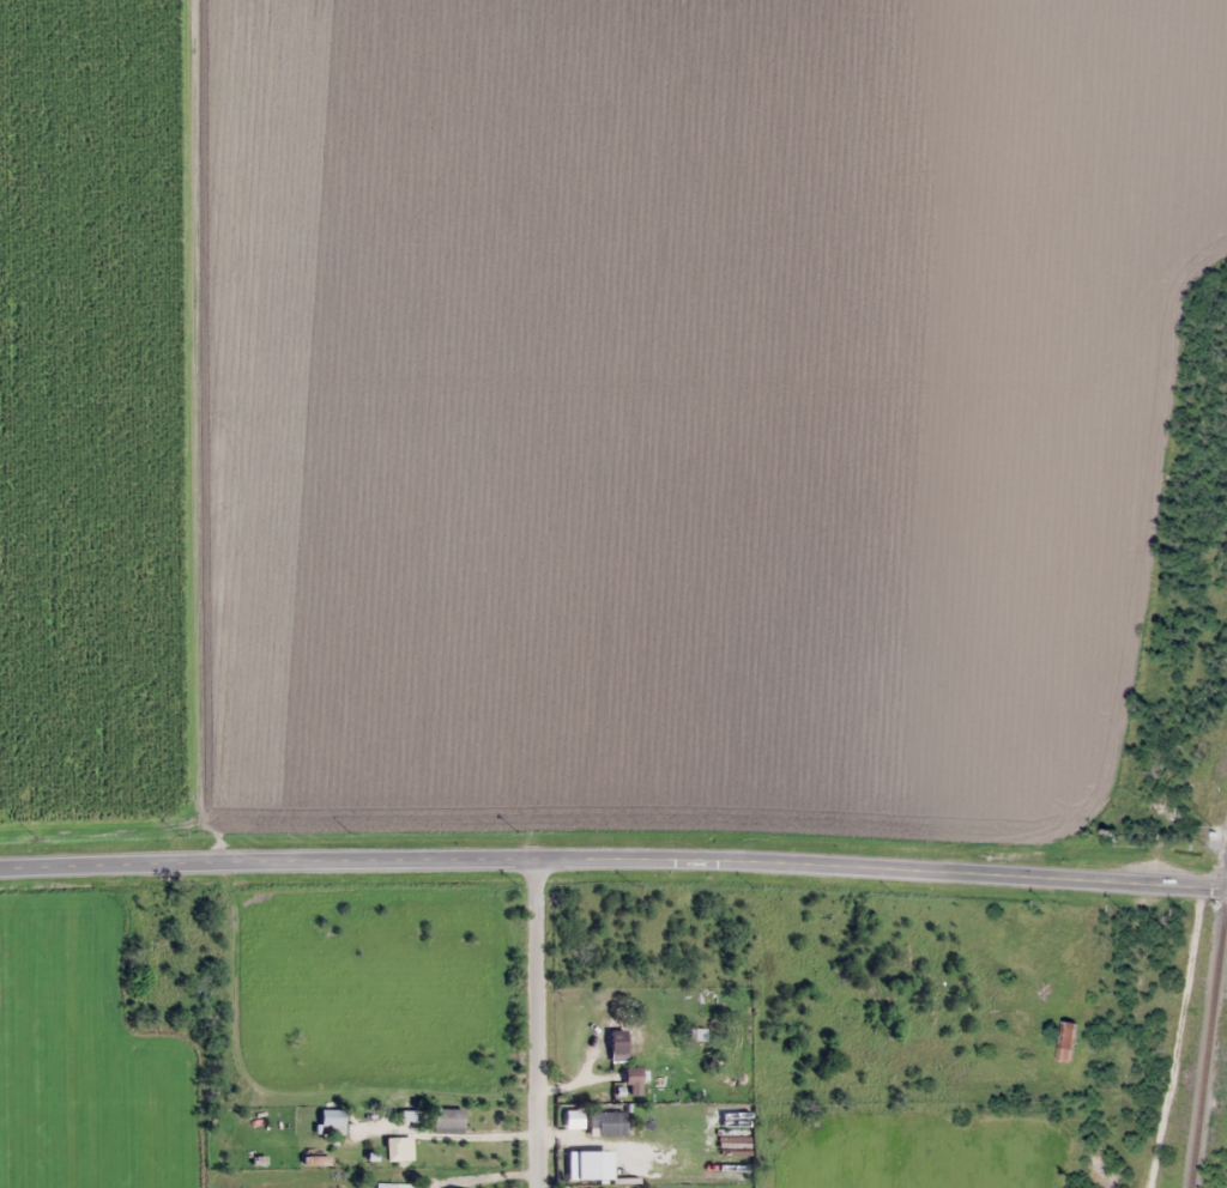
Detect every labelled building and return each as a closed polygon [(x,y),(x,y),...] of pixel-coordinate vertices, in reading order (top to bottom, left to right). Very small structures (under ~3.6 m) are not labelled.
[(1052,1001),(1052,982),(1042,982),(1042,1001),(1052,1001)] [(1076,1023),(1062,1020),(1056,1061),(1070,1063),(1076,1023)] [(624,1052),(624,1028),(607,1028),(607,1052),(624,1052)] [(461,1108),(431,1108),(431,1128),(461,1128),(461,1108)] [(342,1133),(342,1109),(317,1109),(317,1134),(342,1133)] [(623,1111),(588,1111),(588,1134),(623,1134),(623,1111)] [(386,1138),(386,1159),(397,1159),(397,1138),(386,1138)]
